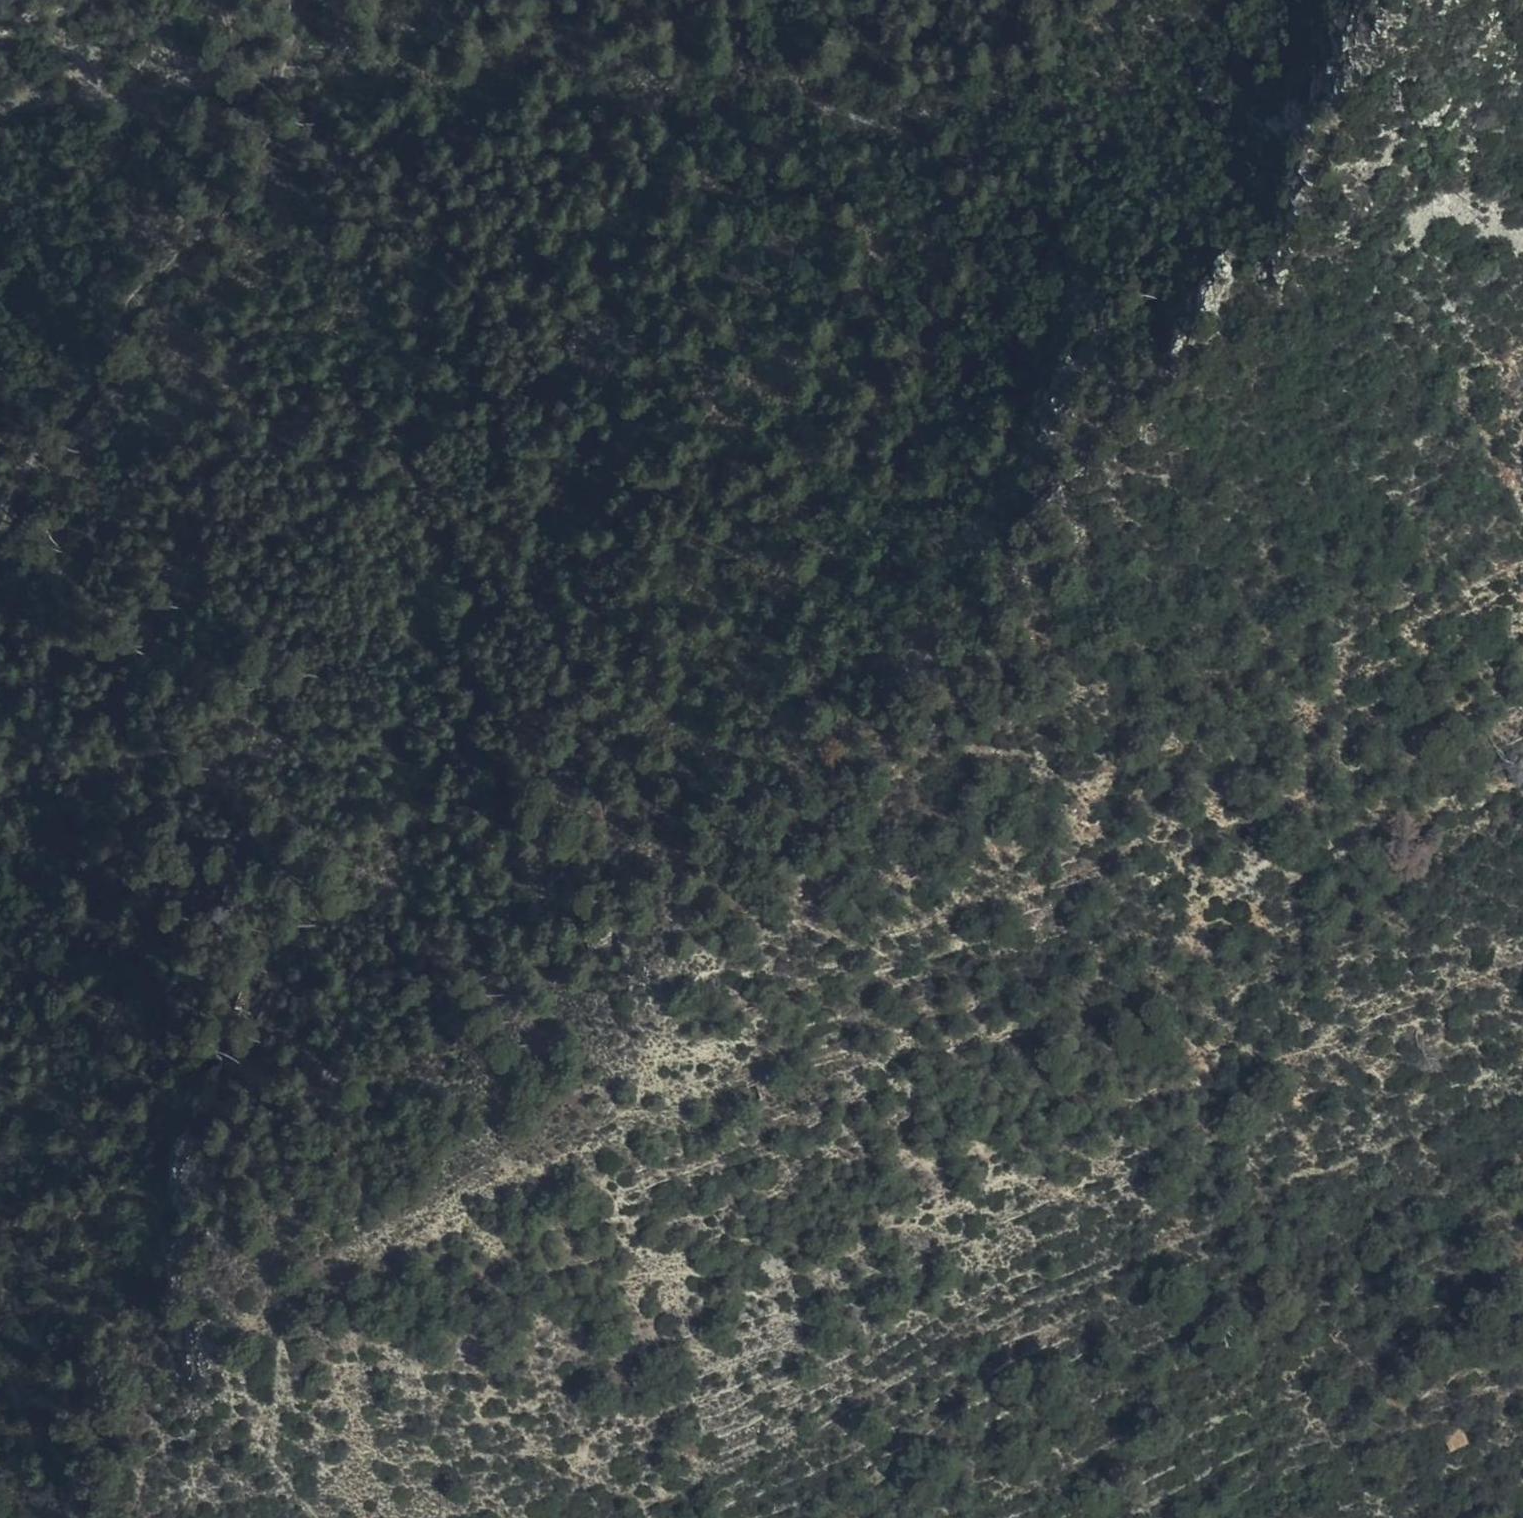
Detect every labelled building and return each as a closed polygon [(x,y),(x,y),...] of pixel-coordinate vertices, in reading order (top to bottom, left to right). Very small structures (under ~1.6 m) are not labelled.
[(1454,1416),(1433,1424),(1440,1442),(1460,1433),(1454,1416)]
